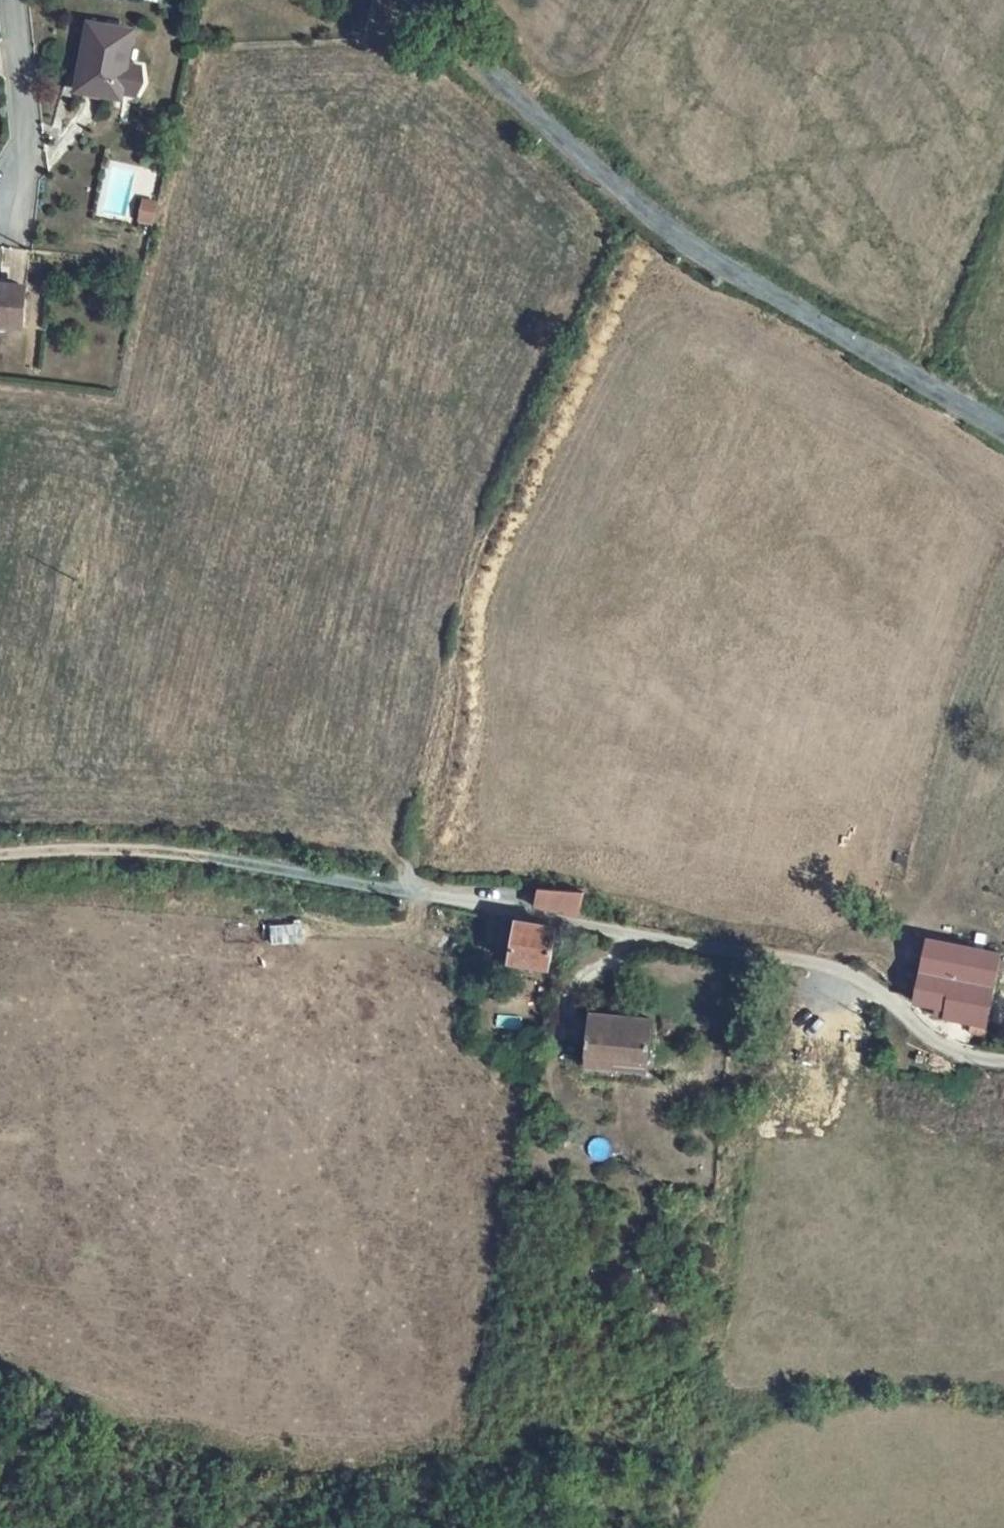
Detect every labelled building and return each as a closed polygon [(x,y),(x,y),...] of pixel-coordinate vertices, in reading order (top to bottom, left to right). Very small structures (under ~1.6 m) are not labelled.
[(121,99),(134,31),(90,23),(78,91),(121,99)] [(137,218),(151,222),(156,200),(142,197),(137,218)] [(0,284),(0,326),(23,328),(26,286),(0,284)] [(534,908),(578,917),(584,892),(539,889),(534,908)] [(558,928),(517,921),(510,962),(550,969),(558,928)] [(993,984),(995,984),(1001,954),(929,940),(915,1003),(936,1007),(933,1016),(971,1023),(970,1035),(984,1039),(986,1026),(993,984)] [(652,1021),(590,1016),(586,1064),(617,1068),(618,1056),(649,1059),(652,1021)] [(649,1059),(618,1056),(617,1068),(647,1070),(649,1059)]
